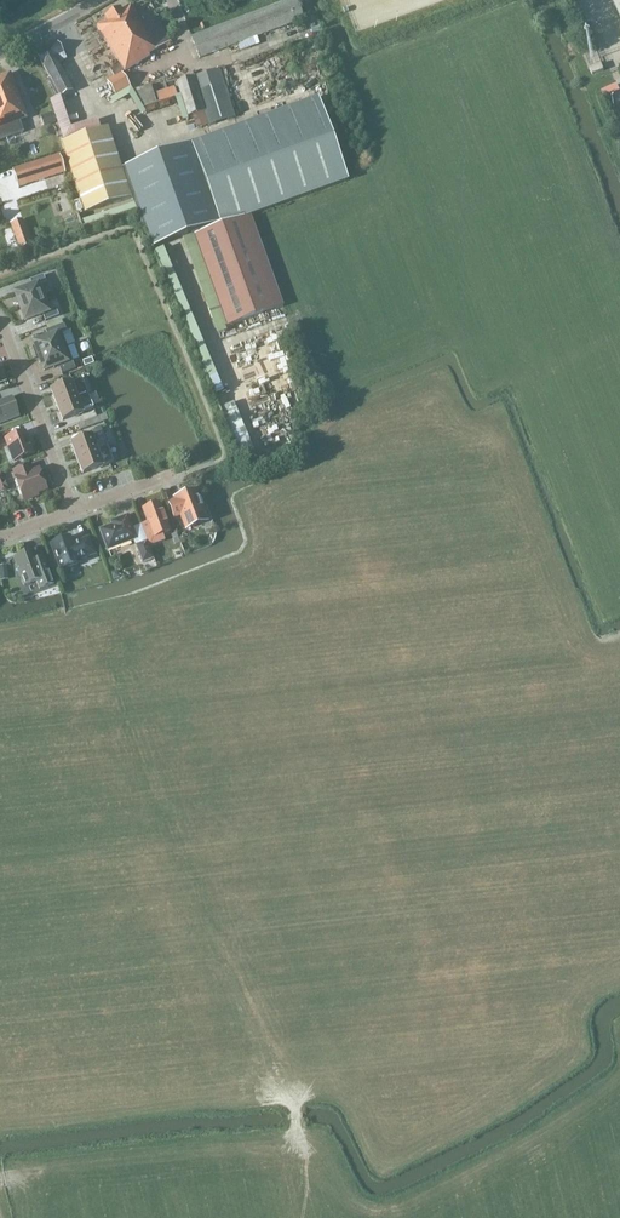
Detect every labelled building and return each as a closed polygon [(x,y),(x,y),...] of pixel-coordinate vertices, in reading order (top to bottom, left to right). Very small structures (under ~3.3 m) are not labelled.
[(304,19),(296,0),(289,0),(191,37),(199,58),(238,44),(240,51),(258,45),(255,37),(304,19)] [(105,20),(96,26),(119,64),(110,70),(115,78),(122,74),(149,57),(148,55),(170,42),(155,18),(143,26),(131,5),(121,10),(120,7),(104,18),(105,20)] [(58,63),(65,59),(64,55),(57,42),(36,54),(46,72),(47,72),(51,79),(49,80),(57,97),(59,97),(71,90),(62,73),(63,73),(58,63)] [(592,77),(604,72),(601,66),(590,70),(592,77)] [(220,69),(177,83),(189,117),(204,112),(208,126),(236,117),(220,69)] [(24,133),(20,122),(27,119),(16,86),(11,73),(0,77),(0,142),(24,133)] [(115,78),(107,82),(116,97),(130,88),(122,74),(115,78)] [(142,107),(156,103),(150,86),(133,92),(142,107)] [(611,86),(601,91),(604,98),(614,93),(611,86)] [(249,216),(347,180),(317,98),(191,144),(221,226),(249,216)] [(50,112),(40,115),(43,125),(54,122),(50,112)] [(200,124),(188,126),(190,140),(202,138),(200,124)] [(109,128),(61,143),(84,214),(131,198),(109,128)] [(18,187),(63,173),(58,155),(13,170),(12,169),(12,170),(18,188),(18,187)] [(225,328),(283,307),(249,216),(221,226),(192,237),(225,328)] [(20,249),(31,245),(22,220),(11,224),(20,249)] [(20,307),(43,299),(38,286),(46,283),(43,275),(30,280),(32,287),(15,294),(20,307)] [(45,321),(58,316),(56,308),(47,312),(43,299),(20,307),(25,321),(42,314),(45,321)] [(39,357),(67,347),(62,333),(67,332),(64,324),(45,331),(48,338),(33,344),(39,357)] [(61,375),(76,369),(67,347),(39,357),(44,371),(58,365),(62,374),(61,374),(61,375)] [(261,441),(235,356),(223,359),(249,445),(261,441)] [(83,362),(85,367),(94,364),(92,358),(83,362)] [(72,400),(88,394),(82,379),(67,385),(72,400)] [(57,406),(72,400),(67,385),(51,391),(57,406)] [(78,415),(93,409),(88,394),(72,400),(78,415)] [(18,417),(11,398),(0,402),(0,423),(18,417)] [(63,420),(78,415),(72,400),(57,406),(63,420)] [(80,431),(108,420),(106,414),(78,425),(80,431)] [(94,429),(96,435),(102,432),(100,426),(94,429)] [(14,461),(33,454),(24,432),(6,439),(14,461)] [(92,453),(108,447),(102,432),(87,438),(92,453)] [(77,459),(92,453),(87,438),(71,444),(77,459)] [(98,468),(113,462),(108,447),(92,453),(98,468)] [(82,474),(98,468),(92,453),(77,459),(82,474)] [(23,498),(46,490),(39,470),(30,473),(27,466),(13,471),(23,498)] [(176,522),(183,519),(185,525),(205,518),(195,491),(193,491),(192,489),(184,492),(185,494),(175,498),(176,501),(169,503),(176,522)] [(148,523),(141,525),(149,546),(157,544),(154,537),(169,531),(166,523),(168,522),(164,511),(162,512),(159,504),(143,510),(148,523)] [(107,549),(136,539),(127,516),(115,521),(116,524),(100,530),(107,549)] [(50,545),(60,571),(79,564),(78,561),(94,555),(88,540),(72,546),(69,538),(50,545)] [(143,562),(152,559),(146,543),(137,546),(143,562)] [(35,582),(38,590),(53,585),(43,559),(36,562),(32,553),(7,562),(8,562),(13,560),(23,587),(35,582)] [(112,582),(119,579),(117,575),(114,573),(110,575),(112,582)]
